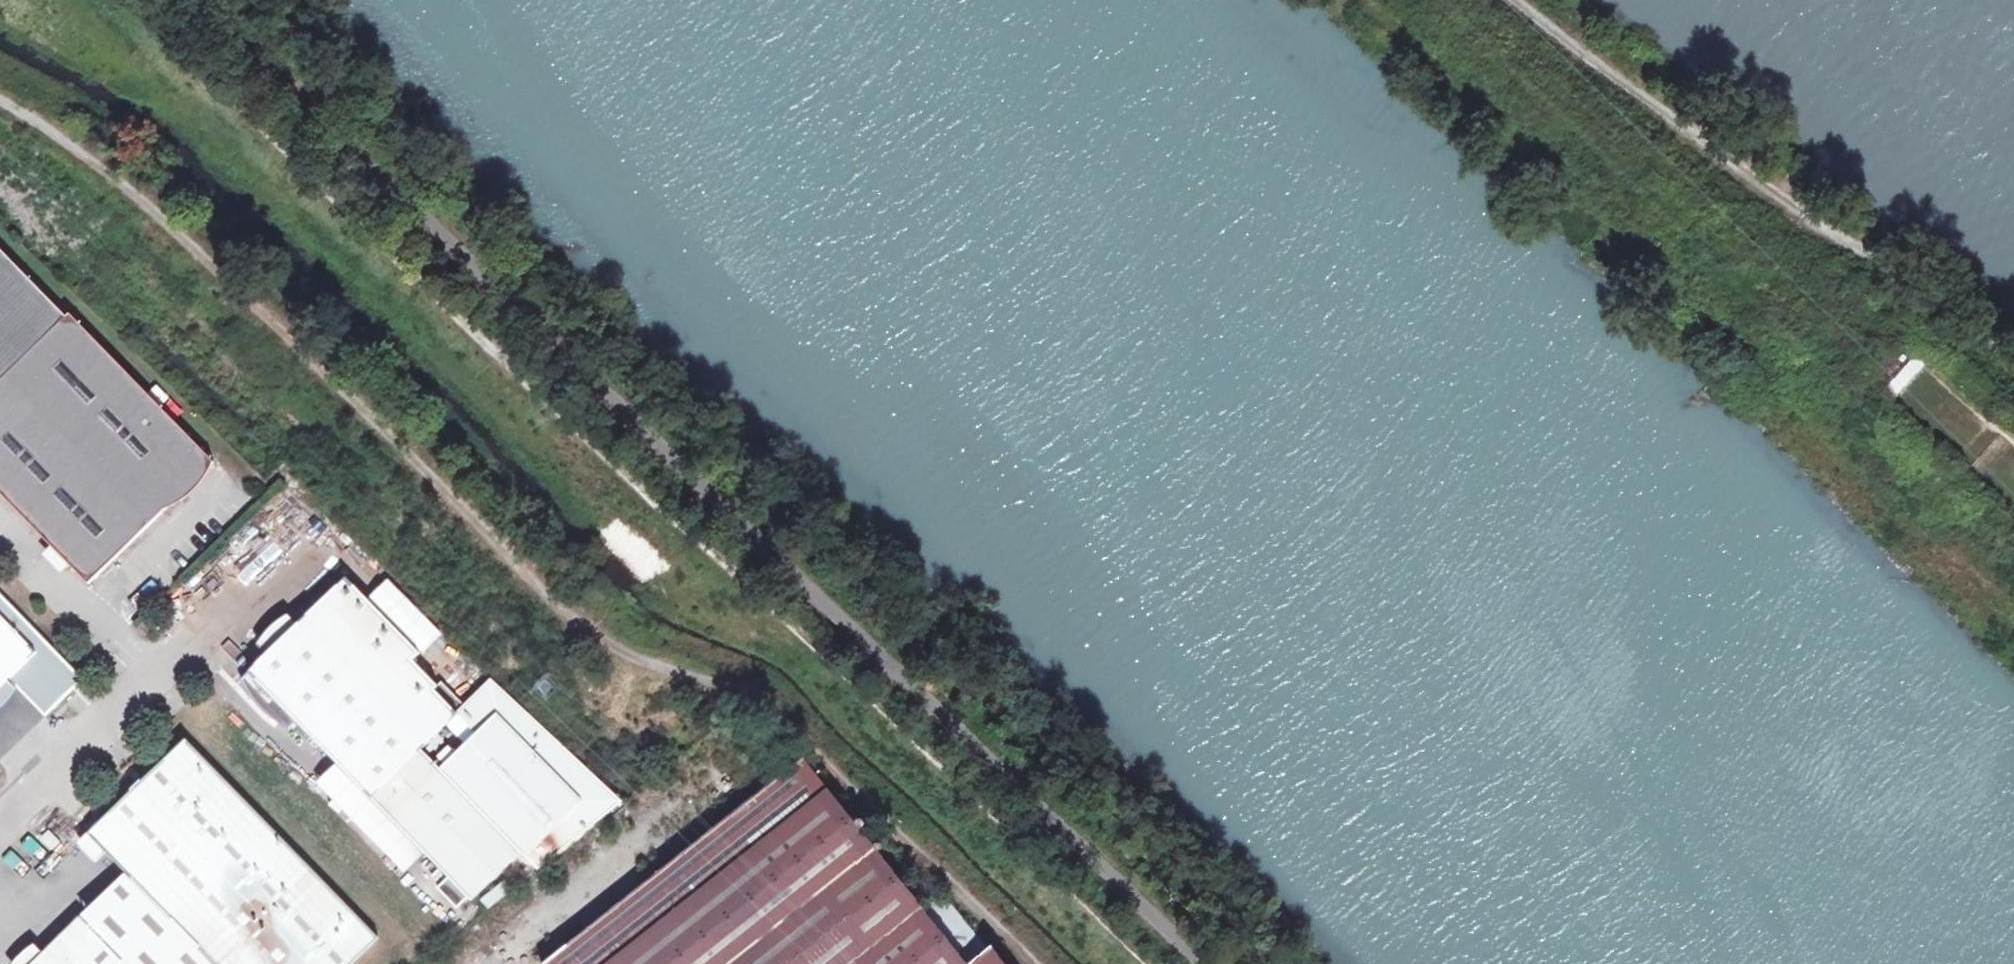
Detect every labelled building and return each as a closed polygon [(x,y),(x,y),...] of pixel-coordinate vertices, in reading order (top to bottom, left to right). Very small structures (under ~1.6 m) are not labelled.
[(51,549),(70,567),(87,586),(214,464),(69,317),(65,320),(0,253),(0,496),(51,549)] [(1906,339),(1869,379),(1885,395),(1922,355),(1906,339)] [(61,576),(70,567),(51,549),(49,550),(41,557),(61,576)] [(420,655),(346,580),(298,626),(266,657),(241,681),(248,695),(252,701),(258,696),(264,702),(258,707),(266,717),(273,721),(289,730),(297,722),(472,903),(522,855),(422,751),(459,715),(456,713),(464,706),(442,683),(437,688),(413,662),(420,655)] [(0,595),(0,690),(10,680),(47,644),(0,595)] [(256,646),(266,657),(298,626),(288,616),(280,620),(274,624),(268,629),(261,636),(256,646)] [(83,681),(47,644),(10,680),(47,717),(83,681)] [(10,680),(0,690),(0,717),(3,715),(9,710),(13,705),(18,699),(21,693),(10,680)] [(252,701),(258,707),(264,702),(258,696),(252,701)] [(87,834),(125,873),(130,878),(213,963),(351,963),(378,938),(186,739),(87,834)] [(545,963),(1007,963),(994,947),(989,951),(940,890),(920,905),(804,758),(545,963)] [(82,918),(127,963),(213,963),(130,878),(82,918)] [(438,887),(456,905),(464,897),(446,879),(438,887)] [(478,899),(487,909),(510,890),(501,880),(478,899)] [(82,918),(35,963),(127,963),(82,918)]
